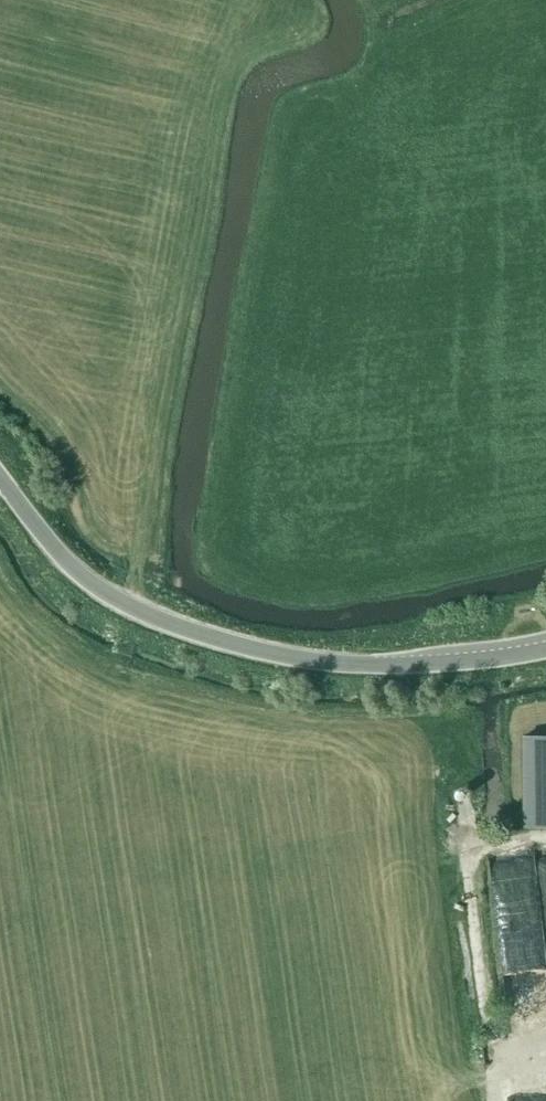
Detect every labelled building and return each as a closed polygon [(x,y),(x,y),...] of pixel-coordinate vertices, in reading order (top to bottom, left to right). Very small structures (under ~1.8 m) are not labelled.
[(529,734),(531,825),(545,825),(545,734),(529,734)] [(536,861),(494,866),(498,903),(541,898),(536,861)]
